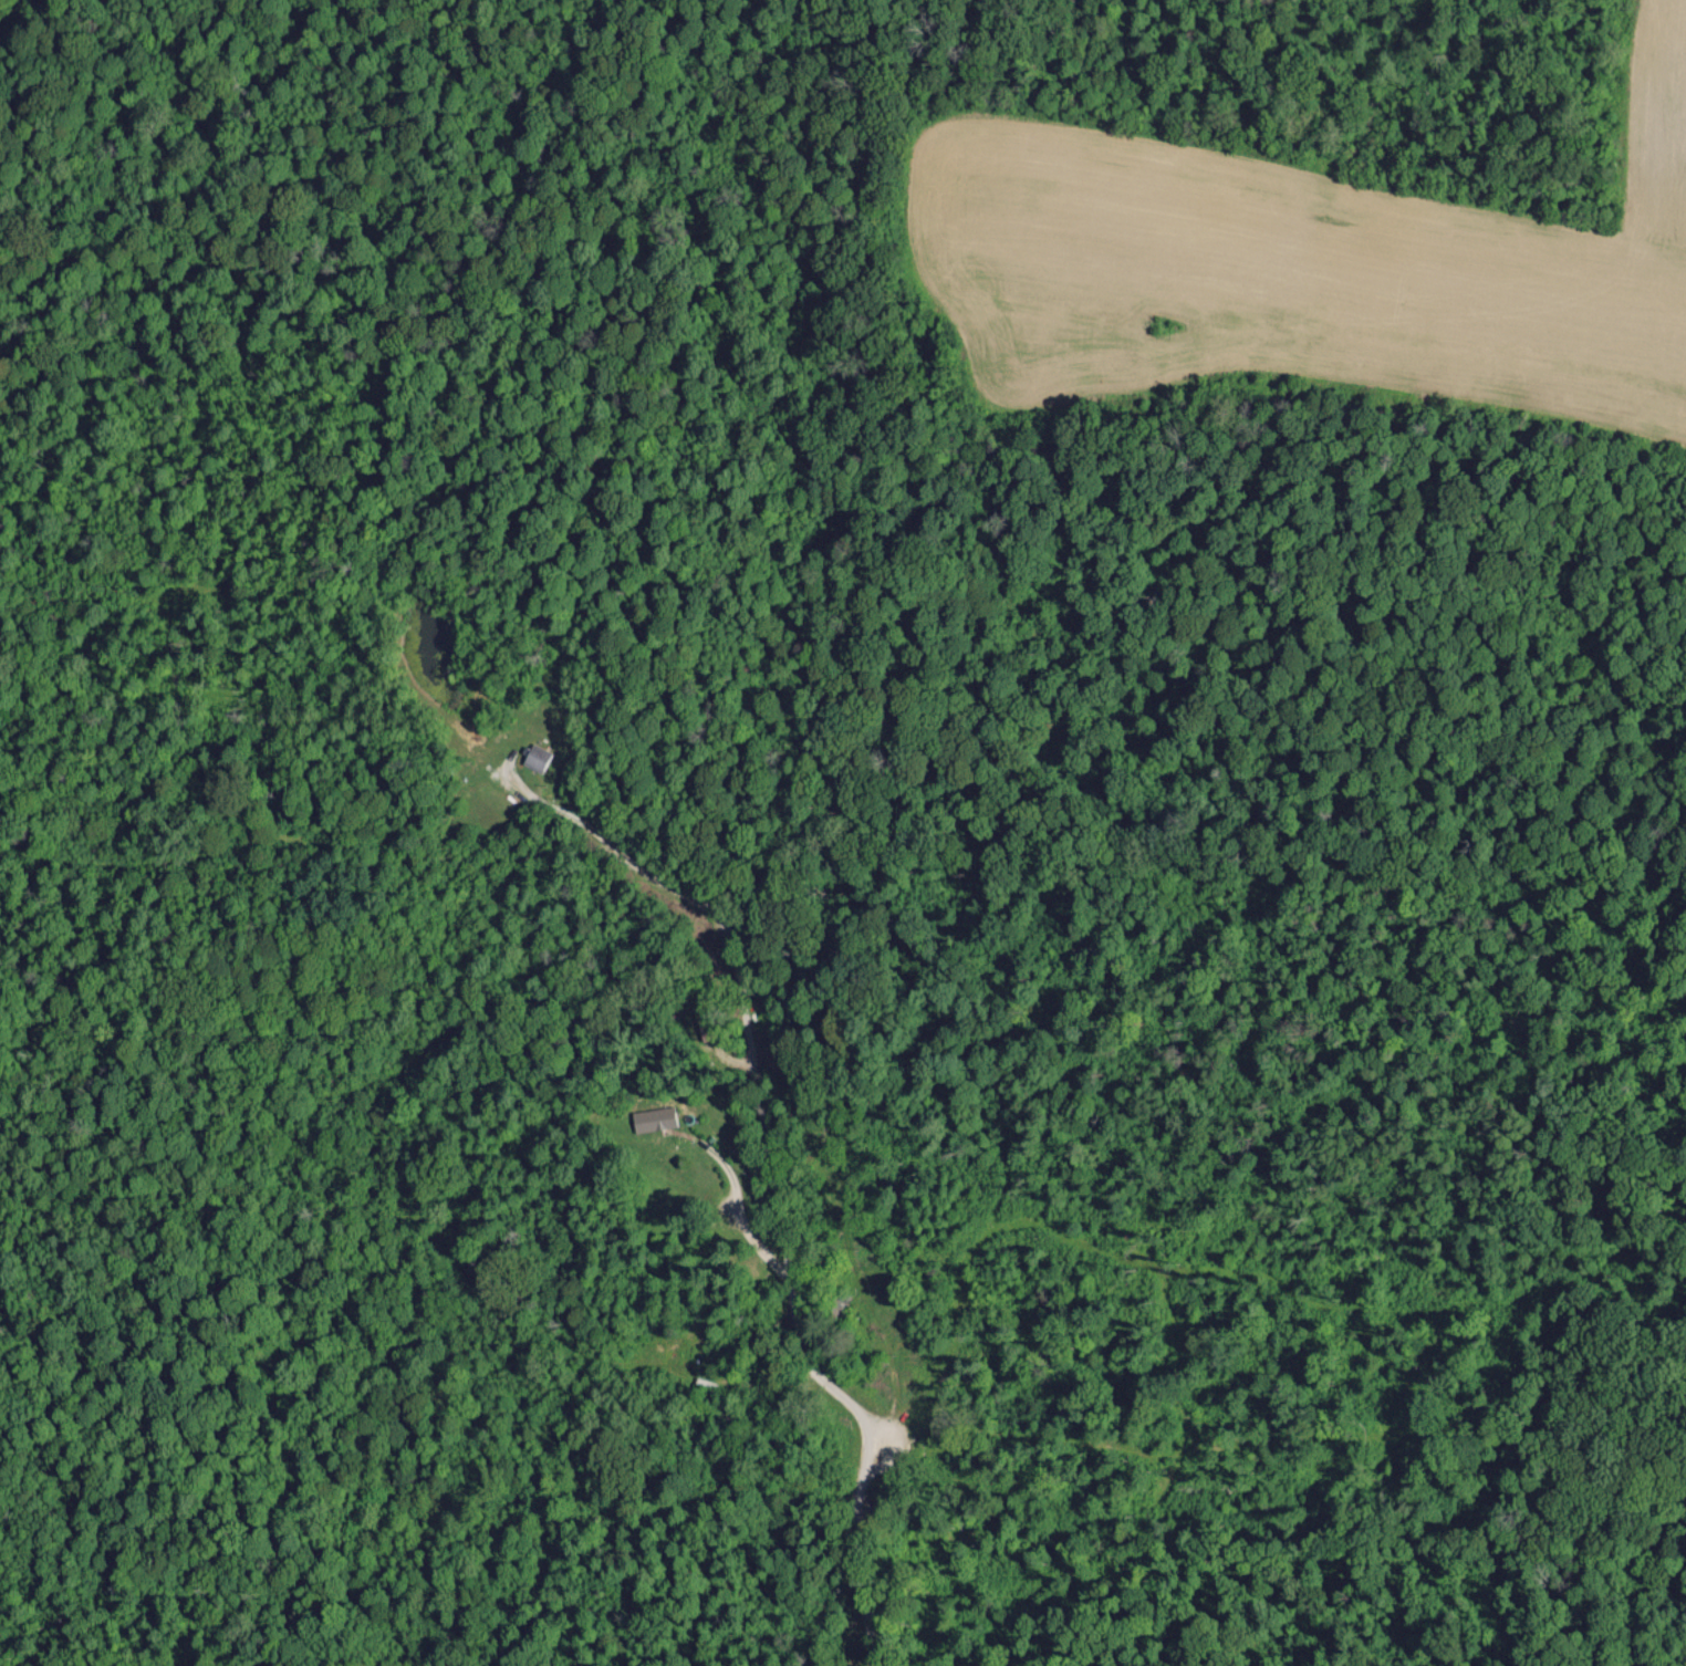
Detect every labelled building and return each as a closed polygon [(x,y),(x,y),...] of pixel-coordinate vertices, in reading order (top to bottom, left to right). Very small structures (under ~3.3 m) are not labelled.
[(522,763),(543,774),(553,752),(531,742),(522,763)] [(632,1110),(634,1132),(675,1129),(674,1107),(632,1110)]
